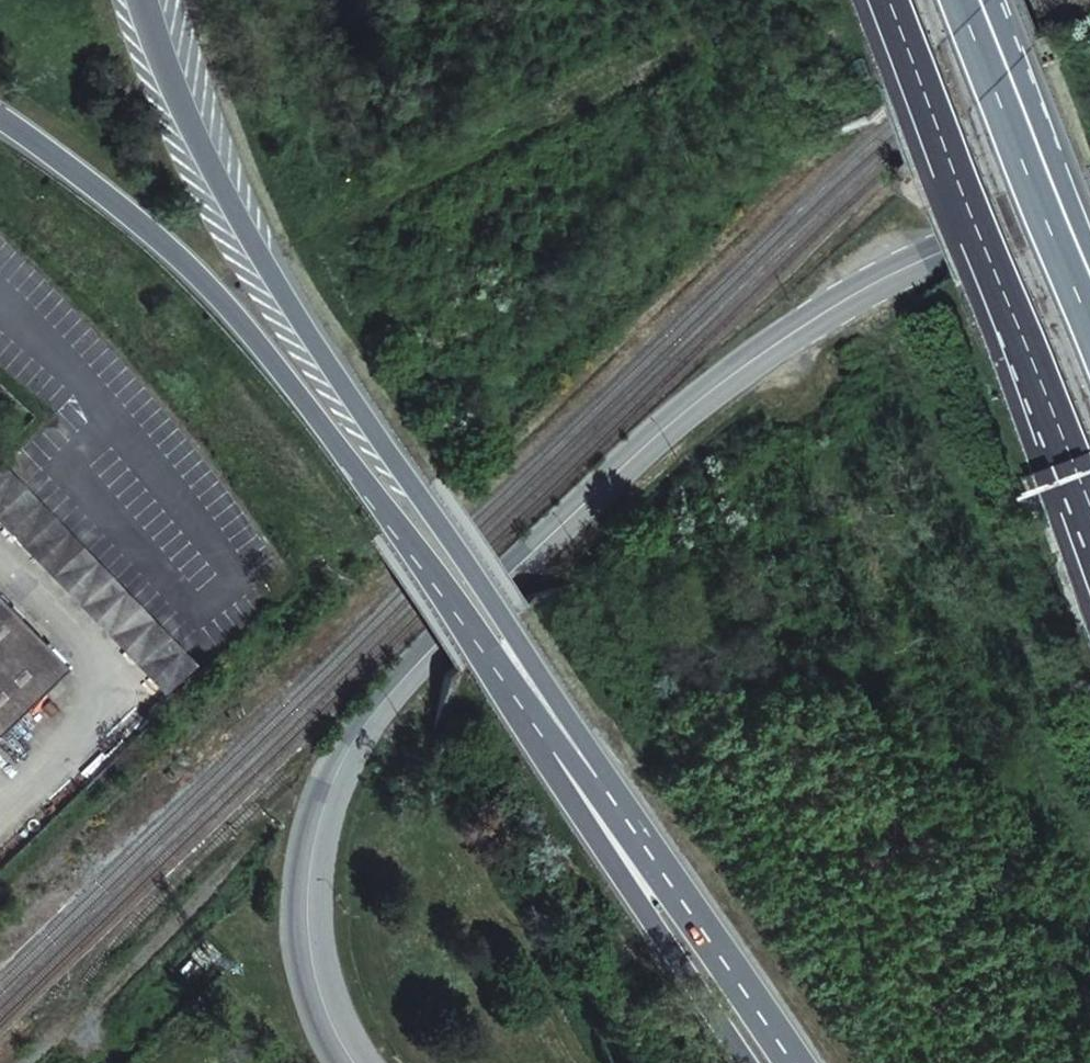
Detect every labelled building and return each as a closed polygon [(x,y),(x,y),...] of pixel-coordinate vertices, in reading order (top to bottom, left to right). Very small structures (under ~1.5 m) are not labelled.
[(169,690),(191,669),(0,471),(0,513),(169,690)] [(56,668),(0,609),(0,722),(56,668)]
